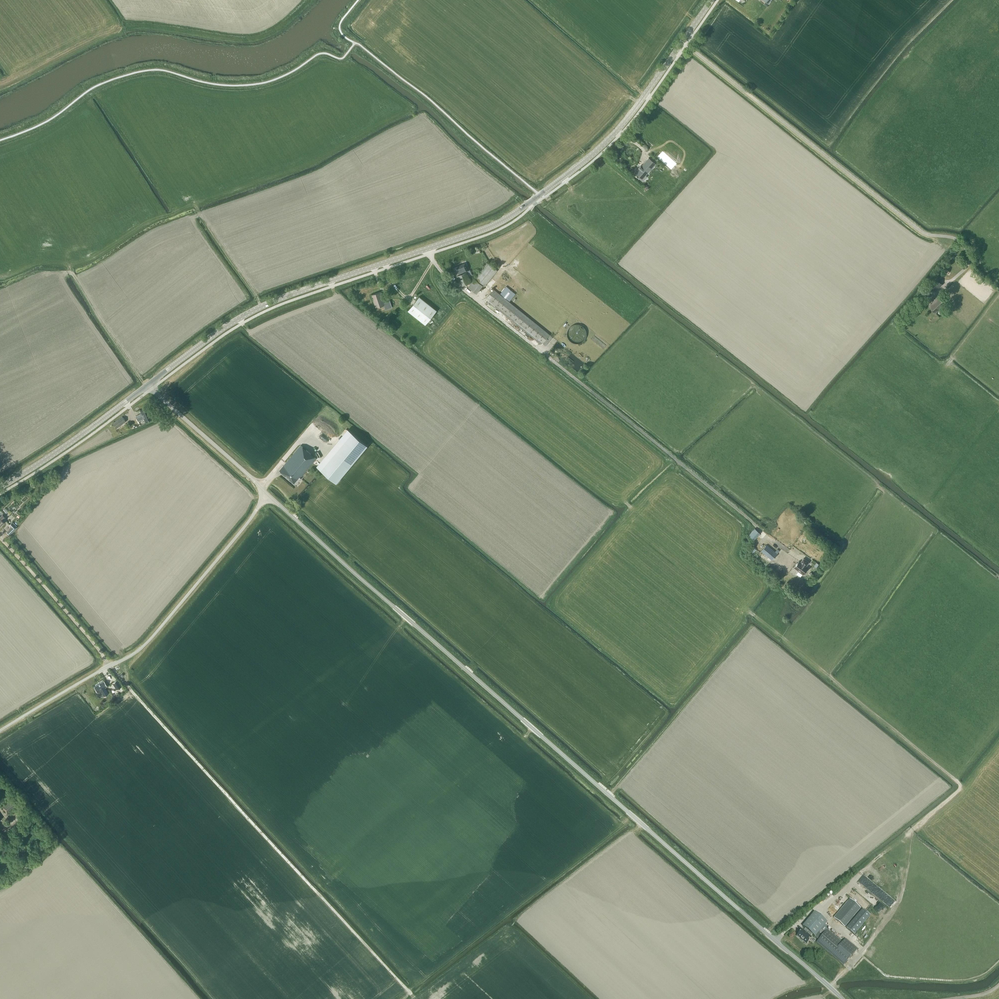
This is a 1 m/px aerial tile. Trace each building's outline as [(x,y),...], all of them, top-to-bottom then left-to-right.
[(645,175),(655,164),(649,158),(635,173),(640,177),(639,178),(643,181),(646,177),(645,175)] [(476,293),(483,285),(484,286),(497,270),(488,262),(468,287),(476,293)] [(471,281),(466,271),(468,270),(465,263),(459,266),(454,268),(462,285),(471,281)] [(936,291),(943,284),(937,278),(930,286),(936,291)] [(550,334),(509,302),(516,294),(506,286),(500,294),(493,289),(487,298),(489,299),(488,301),(542,344),(543,343),(546,345),(553,337),(550,334)] [(927,299),(932,293),(928,289),(922,295),(927,299)] [(385,309),(392,307),(390,300),(384,302),(380,292),(372,294),(376,307),(384,305),(385,309)] [(425,324),(437,310),(419,296),(408,310),(425,324)] [(929,305),(936,313),(946,303),(939,296),(929,305)] [(582,325),(581,325),(580,324),(579,324),(578,324),(577,324),(576,324),(575,324),(574,324),(573,324),(573,325),(572,325),(571,326),(570,326),(570,327),(569,327),(569,328),(568,329),(568,330),(567,331),(567,332),(567,333),(567,334),(567,335),(567,336),(568,336),(568,337),(568,338),(569,338),(569,339),(569,340),(570,340),(571,341),(572,342),(573,342),(574,343),(575,343),(576,343),(577,343),(578,343),(579,343),(580,343),(581,342),(582,342),(583,341),(584,340),(584,339),(585,339),(585,338),(586,337),(586,336),(586,335),(586,334),(586,333),(586,332),(586,331),(586,330),(585,329),(585,328),(584,327),(583,326),(582,326),(582,325)] [(558,341),(552,349),(559,355),(566,348),(558,341)] [(566,360),(579,371),(585,363),(572,352),(566,360)] [(145,421),(154,417),(149,407),(140,410),(142,413),(136,416),(138,421),(144,418),(145,421)] [(126,421),(122,416),(113,423),(116,428),(126,421)] [(351,432),(320,469),(336,482),(368,445),(351,432)] [(300,477),(317,458),(301,445),(279,471),(286,477),(288,478),(294,483),(296,484),(298,481),(299,482),(302,479),(300,477)] [(17,527),(16,527),(12,522),(9,525),(11,527),(6,532),(9,535),(17,527)] [(754,540),(760,533),(755,528),(748,535),(754,540)] [(766,545),(761,551),(772,560),(777,554),(766,545)] [(794,568),(792,571),(796,573),(801,576),(803,573),(803,574),(808,567),(806,566),(809,562),(804,558),(801,562),(799,561),(798,563),(797,563),(795,565),(796,566),(794,568)] [(121,687),(117,680),(112,683),(117,689),(121,687)] [(105,687),(107,686),(104,681),(94,687),(97,692),(96,692),(97,697),(103,696),(104,696),(108,693),(105,687)] [(16,808),(19,806),(18,804),(19,804),(13,796),(1,805),(7,813),(15,807),(16,808)] [(845,927),(858,911),(849,903),(835,919),(845,927)] [(846,928),(853,934),(854,935),(870,916),(863,909),(846,928)] [(845,939),(842,943),(827,930),(829,928),(825,925),(827,922),(815,912),(803,927),(805,929),(804,930),(802,929),(796,936),(806,945),(812,938),(811,937),(812,934),(819,940),(817,942),(832,955),(844,965),(858,949),(845,939)]
